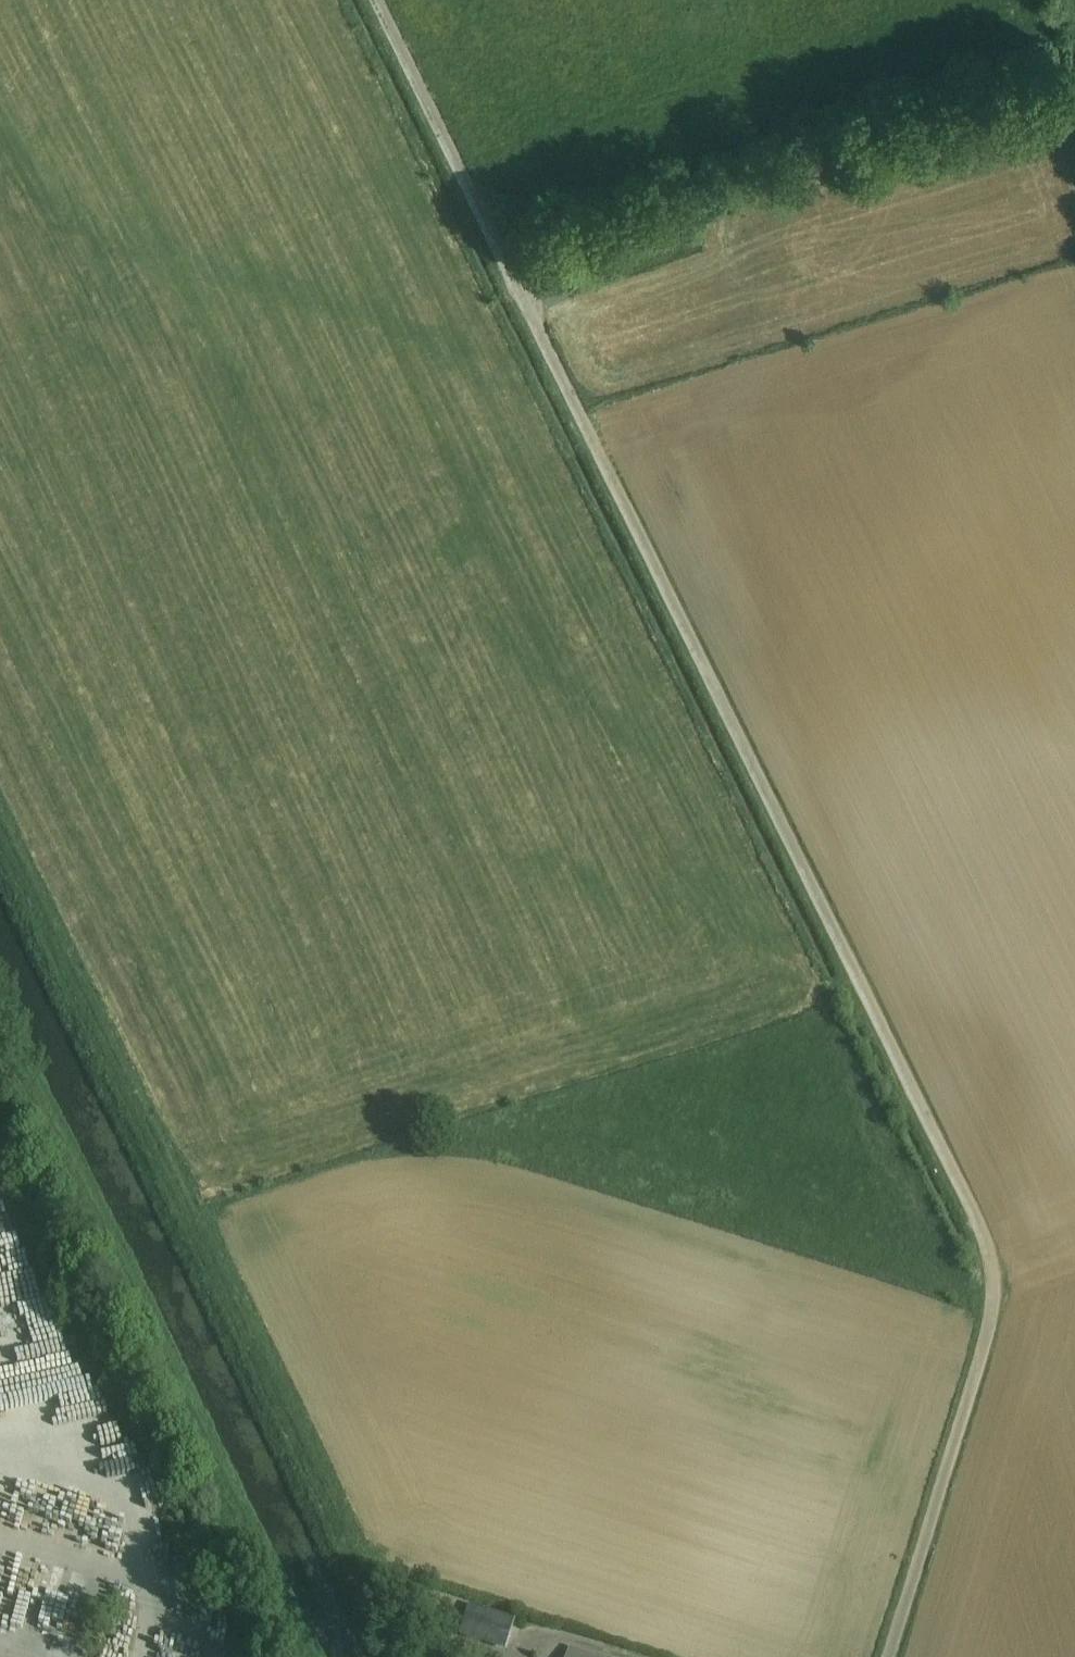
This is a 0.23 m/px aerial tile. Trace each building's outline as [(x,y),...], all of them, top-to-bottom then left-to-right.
[(512,1622),(471,1608),(459,1646),(483,1654),(487,1641),(504,1646),(512,1622)] [(570,1649),(567,1656),(593,1656),(570,1649)]
